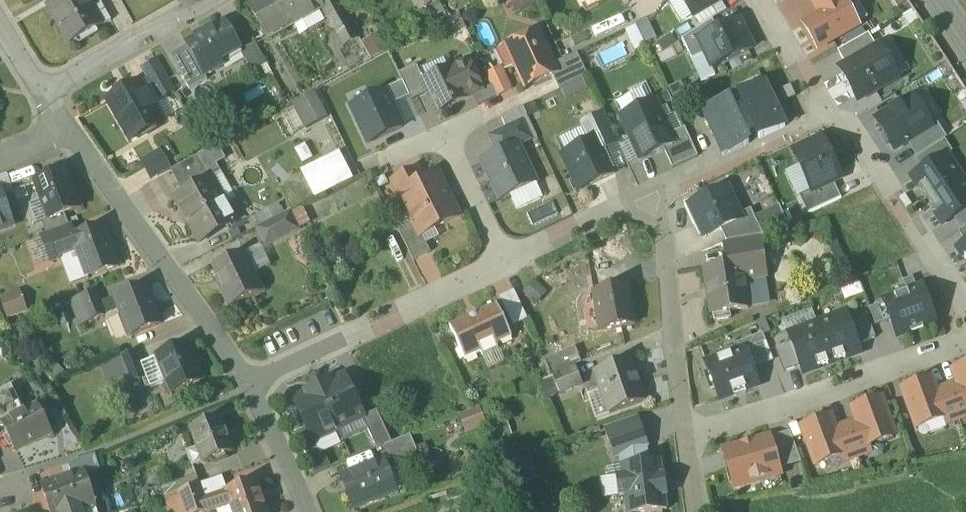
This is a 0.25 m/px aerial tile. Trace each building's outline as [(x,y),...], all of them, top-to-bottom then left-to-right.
[(49,6),(71,45),(103,27),(88,0),(59,0),(49,6)] [(250,10),(267,41),(323,10),(324,9),(319,0),(266,0),(250,10)] [(693,18),(724,0),(683,0),(693,18)] [(824,14),(844,3),(849,0),(816,0),(824,14)] [(324,9),(323,10),(331,23),(344,15),(337,1),(324,9)] [(818,51),(858,27),(844,3),(824,14),(803,26),(818,51)] [(363,47),(344,15),(331,23),(345,48),(354,43),(358,50),(363,47)] [(741,19),(717,31),(718,32),(716,33),(718,36),(700,45),(705,55),(712,70),(753,50),(746,34),(748,33),(741,19)] [(718,32),(717,31),(713,22),(683,42),(693,61),(705,55),(700,45),(718,36),(716,33),(718,32)] [(225,24),(187,45),(205,77),(223,67),(220,62),(240,51),(241,51),(237,43),(225,24)] [(538,33),(511,45),(518,62),(516,63),(515,66),(518,72),(522,74),(528,87),(556,74),(538,33)] [(846,66),(877,49),(869,35),(838,52),(846,66)] [(267,65),(250,36),(237,43),(241,51),(240,51),(253,73),(267,65)] [(880,47),(877,49),(846,66),(839,70),(845,80),(848,78),(855,91),(852,93),(858,102),(898,79),(880,47)] [(578,54),(563,61),(569,73),(557,79),(563,90),(589,78),(578,54)] [(174,92),(157,62),(144,70),(161,100),(174,92)] [(425,83),(424,84),(429,94),(434,105),(433,108),(436,114),(473,97),(482,92),(469,63),(425,83)] [(417,66),(400,75),(412,102),(429,94),(424,84),(425,83),(417,66)] [(140,84),(108,102),(130,142),(163,123),(140,84)] [(765,86),(740,99),(744,108),(739,110),(749,132),(755,130),(760,141),(786,129),(765,86)] [(482,92),(473,97),(478,107),(498,98),(493,87),(482,92)] [(291,137),(328,119),(315,94),(278,113),(291,137)] [(932,129),(929,123),(914,98),(898,107),(876,121),(895,152),(907,145),(932,129)] [(656,100),(621,116),(641,159),(676,143),(656,100)] [(734,113),(729,104),(704,116),(724,158),(749,146),(744,135),(749,132),(739,110),(734,113)] [(524,108),(502,119),(506,130),(523,122),(528,120),(524,108)] [(606,115),(590,122),(598,141),(599,140),(605,151),(619,144),(606,115)] [(917,159),(932,150),(946,141),(947,140),(935,120),(929,123),(932,129),(907,145),(917,159)] [(506,130),(490,137),(498,155),(519,145),(519,147),(532,141),(523,122),(506,130)] [(598,141),(563,157),(580,192),(616,175),(605,151),(599,140),(598,141)] [(812,193),(834,183),(840,180),(833,165),(835,164),(828,149),(827,150),(822,140),(793,153),(812,193)] [(953,153),(946,141),(932,150),(939,162),(947,157),(953,153)] [(498,155),(482,162),(501,201),(537,185),(519,147),(519,145),(498,155)] [(199,157),(171,172),(184,195),(212,180),(199,157)] [(912,179),(927,203),(962,180),(947,157),(939,162),(912,179)] [(421,184),(416,172),(394,183),(414,222),(419,232),(420,231),(422,236),(459,218),(438,176),(421,184)] [(65,173),(35,184),(49,221),(81,209),(76,195),(74,195),(65,173)] [(184,195),(175,200),(200,244),(202,243),(200,239),(235,220),(212,180),(184,195)] [(927,203),(941,226),(965,210),(965,185),(962,180),(927,203)] [(841,200),(834,183),(812,193),(801,198),(809,215),(841,200)] [(709,191),(682,203),(693,226),(699,224),(705,238),(720,231),(726,242),(766,236),(752,209),(741,213),(728,187),(709,194),(709,191)] [(0,190),(0,231),(13,226),(0,190)] [(290,215),(259,231),(266,247),(298,231),(290,215)] [(414,222),(398,230),(414,262),(431,254),(422,236),(420,231),(419,232),(414,222)] [(70,227),(42,237),(52,263),(78,254),(73,240),(74,239),(70,227)] [(74,239),(73,240),(78,254),(88,280),(119,268),(105,228),(74,239)] [(965,260),(965,229),(959,234),(965,242),(957,247),(965,260)] [(760,238),(731,242),(734,260),(727,261),(728,267),(705,271),(713,316),(714,316),(715,323),(731,321),(730,314),(749,310),(748,306),(744,282),(762,279),(767,278),(760,238)] [(244,254),(214,268),(220,280),(218,281),(231,309),(263,293),(244,254)] [(905,294),(868,307),(875,328),(891,322),(897,338),(936,324),(922,287),(917,289),(912,277),(901,282),(905,294)] [(762,279),(744,282),(748,306),(766,303),(762,279)] [(147,287),(115,300),(131,338),(162,325),(147,287)] [(628,287),(594,294),(602,333),(635,326),(628,287)] [(95,293),(81,298),(90,322),(105,316),(95,293)] [(0,298),(0,305),(2,317),(17,315),(13,296),(0,298)] [(497,306),(450,328),(466,361),(481,354),(483,357),(498,349),(497,346),(513,339),(497,306)] [(521,311),(511,316),(515,325),(525,320),(521,311)] [(820,324),(832,362),(860,353),(859,347),(876,342),(867,314),(848,320),(847,315),(820,324)] [(802,372),(832,362),(820,324),(787,335),(790,344),(773,349),(782,375),(801,369),(802,372)] [(189,345),(156,357),(171,395),(204,383),(189,345)] [(576,349),(557,357),(563,372),(582,364),(576,349)] [(745,351),(707,366),(720,402),(759,387),(745,351)] [(137,352),(120,359),(131,387),(148,380),(137,352)] [(557,357),(546,362),(552,377),(563,372),(557,357)] [(629,362),(595,374),(610,415),(646,403),(640,385),(637,386),(629,362)] [(947,386),(959,422),(965,419),(965,364),(950,370),(955,383),(947,386)] [(576,369),(554,378),(561,395),(583,385),(576,369)] [(345,377),(326,386),(325,385),(319,388),(339,430),(364,418),(345,377)] [(933,379),(902,390),(916,430),(944,420),(946,426),(959,422),(947,386),(937,390),(933,379)] [(24,414),(12,388),(0,394),(0,429),(3,428),(16,453),(36,443),(37,444),(50,437),(53,435),(39,407),(24,414)] [(319,388),(312,391),(313,392),(294,401),(308,431),(313,442),(314,441),(339,430),(319,388)] [(869,448),(896,439),(883,398),(852,409),(856,422),(846,425),(857,459),(871,454),(869,448)] [(378,416),(365,423),(378,450),(385,447),(392,444),(377,412),(376,412),(378,416)] [(843,463),(857,459),(846,425),(835,429),(830,416),(800,426),(814,467),(841,457),(843,463)] [(220,418),(192,430),(205,464),(234,453),(220,418)] [(639,420),(605,432),(615,461),(620,459),(647,450),(649,449),(639,420)] [(313,442),(308,431),(297,436),(310,463),(322,458),(314,441),(313,442)] [(392,444),(385,447),(391,461),(403,456),(408,467),(421,461),(411,436),(392,444)] [(771,436),(721,451),(733,492),(783,477),(771,436)] [(620,459),(623,478),(617,479),(620,499),(626,498),(628,511),(667,511),(668,511),(666,499),(668,498),(665,477),(663,477),(661,463),(649,464),(647,450),(620,459)] [(518,483),(536,478),(530,457),(512,463),(518,483)] [(385,463),(342,479),(354,510),(391,495),(385,479),(390,477),(385,463)] [(42,488),(50,511),(83,511),(97,507),(86,473),(42,488)] [(225,492),(232,511),(267,511),(257,482),(225,492)] [(179,493),(186,511),(208,511),(209,511),(200,486),(179,493)]
